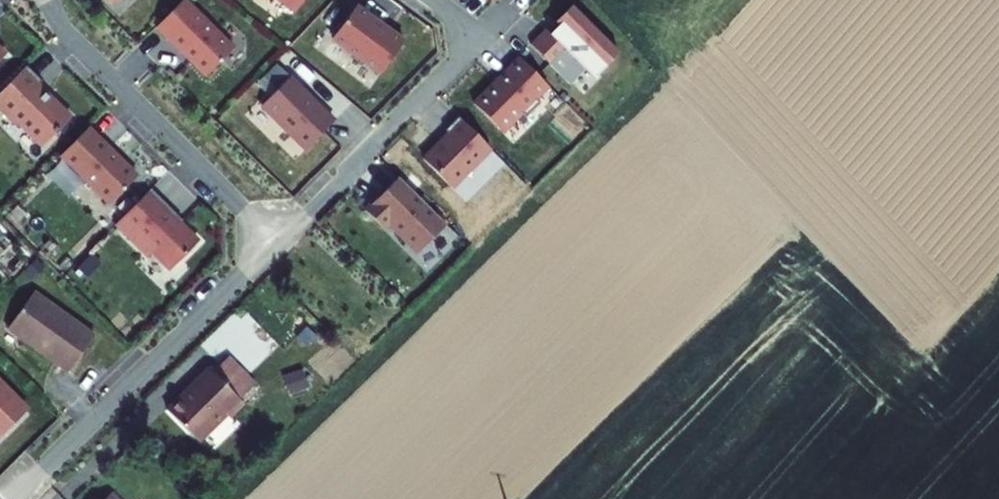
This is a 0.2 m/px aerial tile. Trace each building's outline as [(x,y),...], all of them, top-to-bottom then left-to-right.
[(284,12),(293,0),(268,0),(284,12)] [(539,31),(534,26),(519,42),(531,54),(559,81),(573,66),(578,61),(587,70),(607,49),(584,27),(586,25),(561,1),(544,19),(547,22),(539,31)] [(180,15),(168,4),(146,27),(196,76),(224,47),(185,10),(180,15)] [(394,41),(345,6),(322,38),(370,73),(394,41)] [(537,83),(507,54),(494,67),(495,69),(463,101),(492,129),(511,110),(515,115),(530,100),(525,96),(537,83)] [(17,66),(0,83),(0,119),(8,127),(10,124),(34,147),(62,118),(29,86),(33,81),(17,66)] [(279,77),(251,105),(296,149),(324,121),(279,77)] [(480,146),(448,114),(434,128),(438,132),(413,157),(442,185),(480,146)] [(126,173),(79,127),(51,156),(101,204),(126,178),(126,173)] [(436,222),(388,175),(355,209),(373,226),(378,221),(408,251),(436,222)] [(154,201),(141,188),(107,224),(139,256),(143,251),(161,269),(189,240),(152,203),(154,201)] [(91,341),(32,294),(5,329),(31,350),(64,376),(91,341)] [(231,403),(196,369),(177,388),(179,391),(172,398),(168,398),(155,412),(182,438),(190,438),(211,417),(217,418),(231,403)] [(19,414),(3,396),(5,394),(0,389),(0,432),(19,414)]
